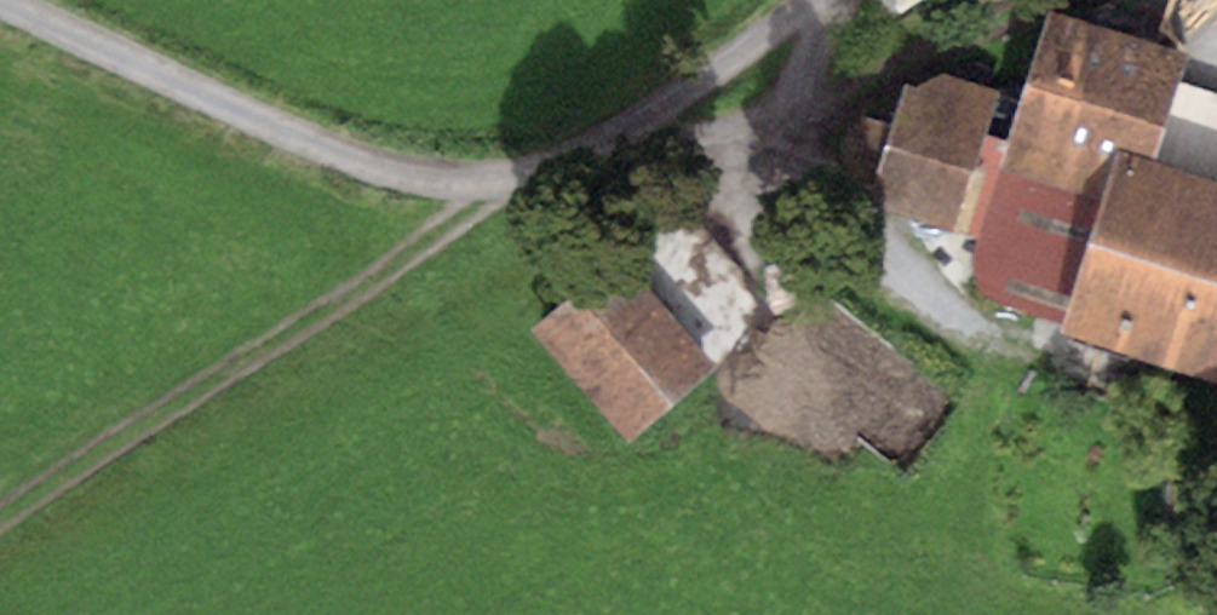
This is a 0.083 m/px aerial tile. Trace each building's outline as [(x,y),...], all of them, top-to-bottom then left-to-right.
[(904,14),(928,0),(895,0),(904,14)] [(1169,175),(1204,67),(1070,25),(1020,179),(1123,212),(1138,165),(1169,175)] [(993,98),(919,75),(878,204),(981,236),(1006,156),(977,147),(993,98)] [(1079,349),(1216,393),(1216,190),(1169,175),(1138,165),(1123,212),(1079,349)] [(632,272),(548,349),(645,453),(729,376),(632,272)]
